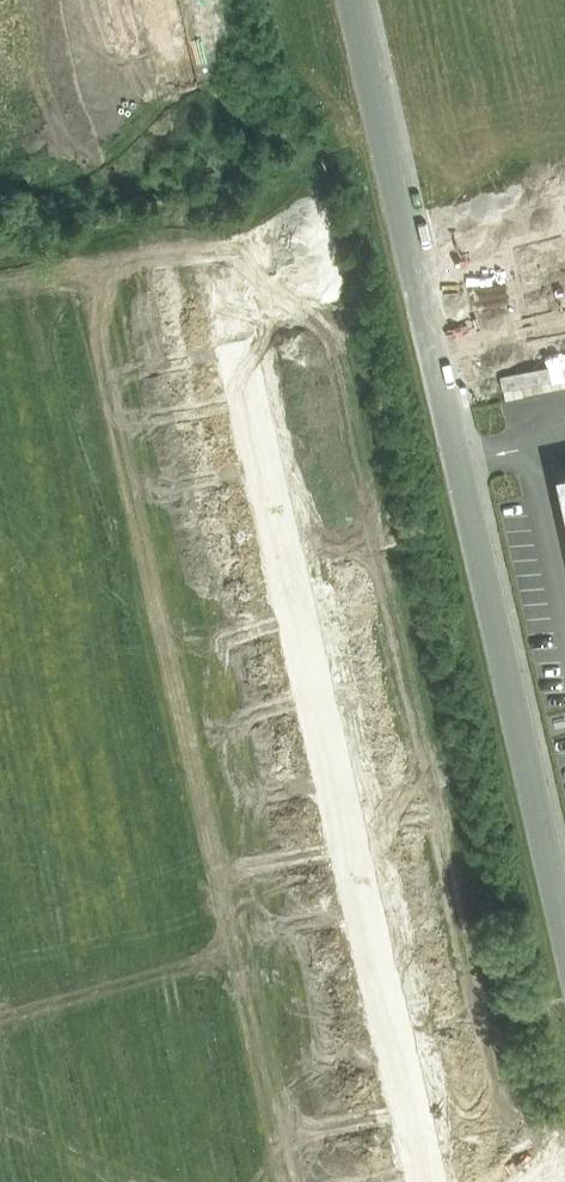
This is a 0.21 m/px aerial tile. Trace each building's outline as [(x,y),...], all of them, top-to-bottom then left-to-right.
[(506,241),(528,336),(564,328),(564,198),(557,200),(564,228),(506,241)] [(556,470),(564,512),(564,468),(556,470)]
